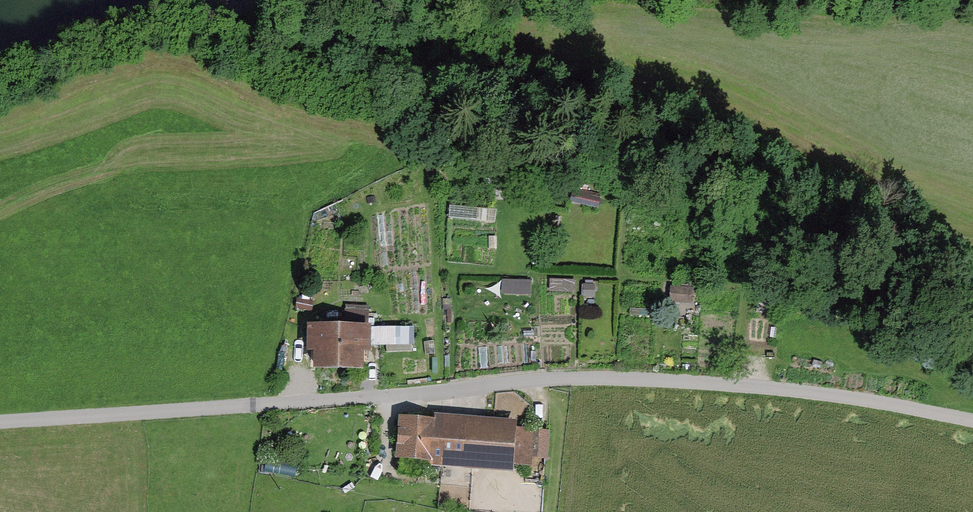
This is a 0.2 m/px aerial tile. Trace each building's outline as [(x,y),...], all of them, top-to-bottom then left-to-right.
[(451,207),(450,219),(495,224),(496,212),(451,207)] [(532,282),(504,280),(503,295),(531,296),(532,282)] [(595,285),(584,286),(584,297),(595,297),(595,285)] [(692,288),(675,287),(674,303),(691,304),(692,288)] [(415,328),(370,329),(370,346),(415,346),(415,328)] [(370,329),(308,329),(308,353),(315,353),(315,371),(362,371),(362,354),(370,354),(370,346),(370,329)] [(518,423),(438,417),(438,421),(435,465),(435,468),(514,473),(514,465),(517,429),(518,423)] [(435,465),(438,421),(400,418),(397,462),(435,465)] [(551,432),(517,429),(514,465),(532,467),(533,459),(549,461),(551,432)]
